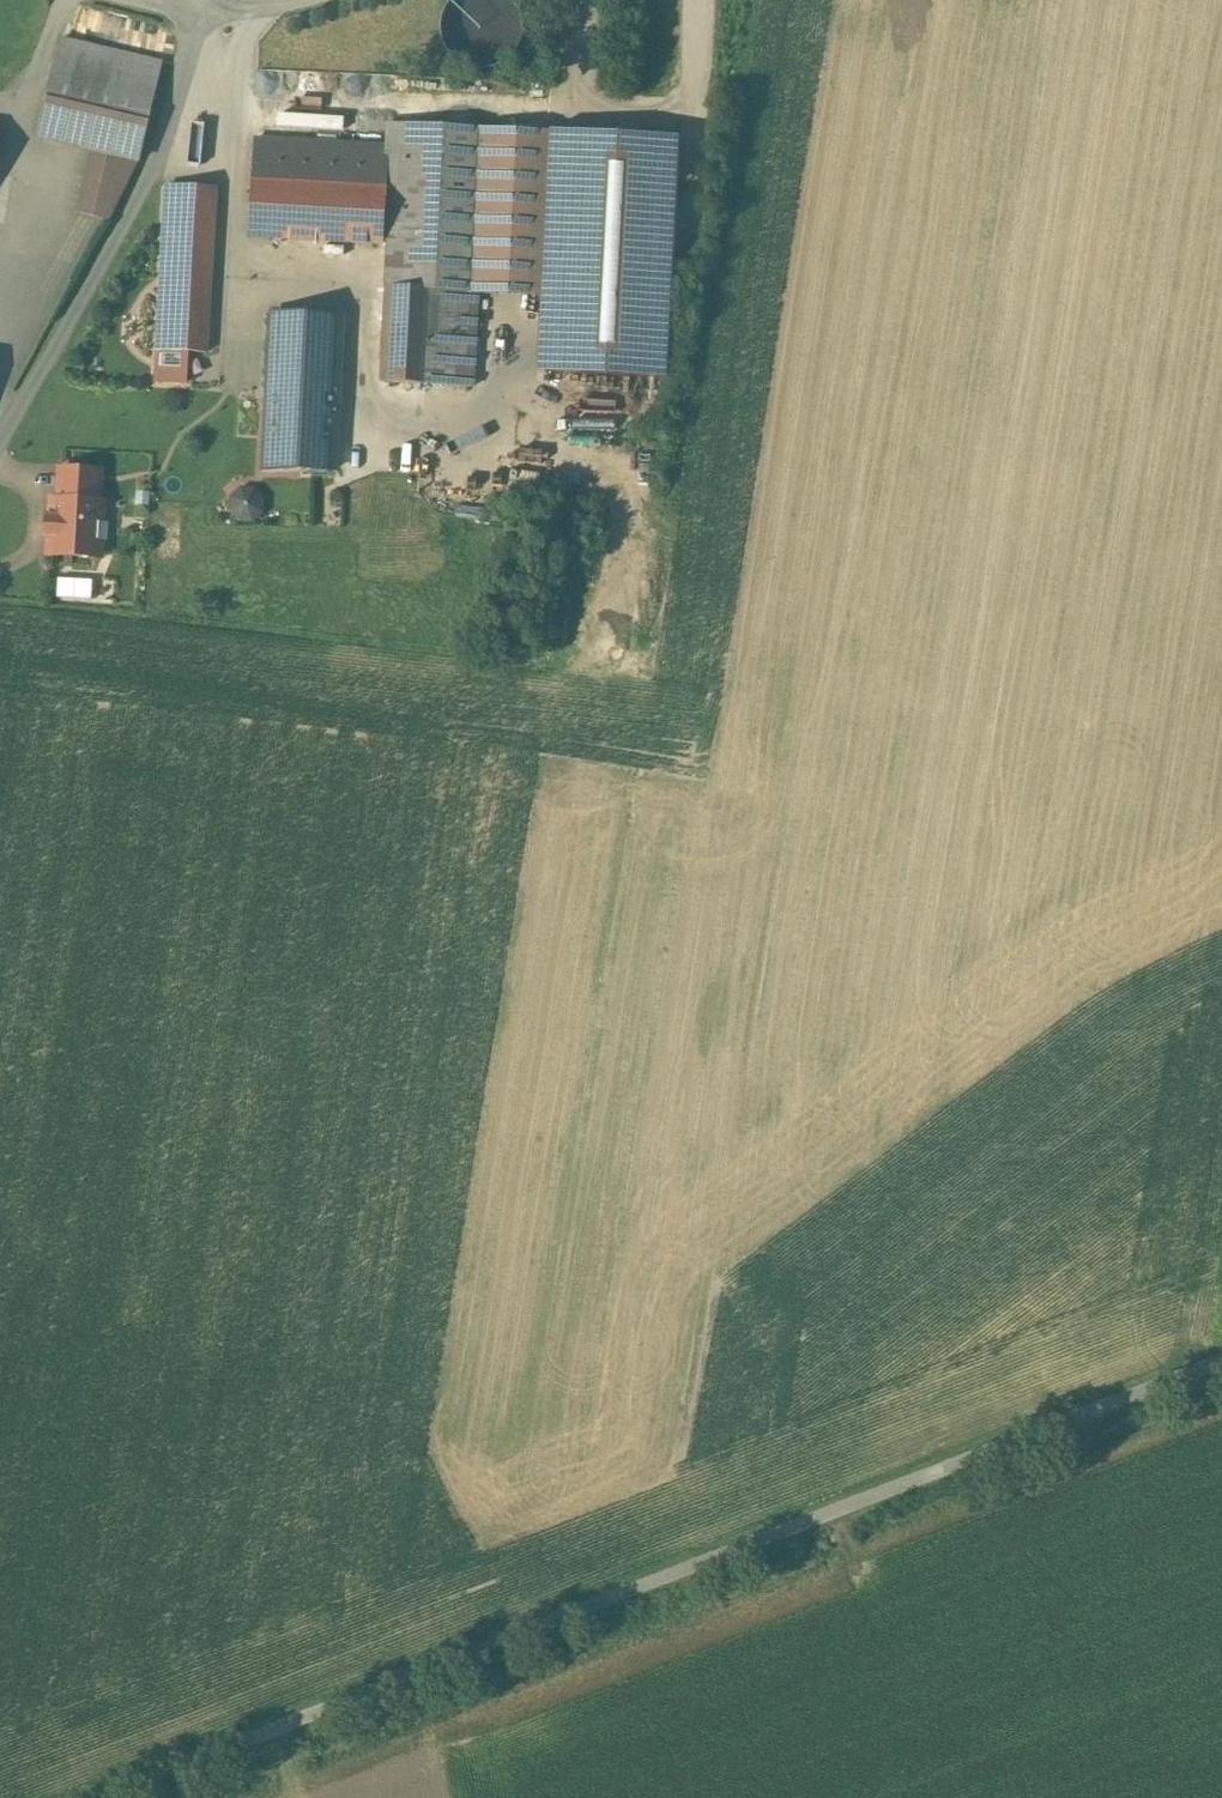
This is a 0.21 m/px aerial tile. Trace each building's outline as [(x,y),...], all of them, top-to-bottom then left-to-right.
[(36,138),(94,153),(137,163),(160,65),(62,40),(36,138)] [(248,237),(388,244),(411,244),(417,125),(389,124),(386,147),(254,140),(248,237)] [(554,131),(417,125),(411,244),(388,244),(382,382),(473,387),(477,293),(544,297),(546,297),(554,131)] [(679,138),(554,131),(546,297),(544,297),(544,299),(548,299),(544,373),(666,380),(679,138)] [(110,216),(137,163),(94,153),(80,210),(110,216)] [(214,187),(167,185),(156,383),(185,384),(187,350),(205,351),(214,187)] [(341,317),(273,316),(271,469),(338,470),(341,317)] [(98,473),(61,470),(59,501),(96,504),(98,473)] [(271,488),(238,487),(237,518),(271,519),(271,488)] [(59,501),(55,501),(54,518),(47,518),(46,536),(53,537),(52,554),(98,557),(99,541),(106,541),(107,523),(100,523),(101,504),(96,504),(59,501)]
